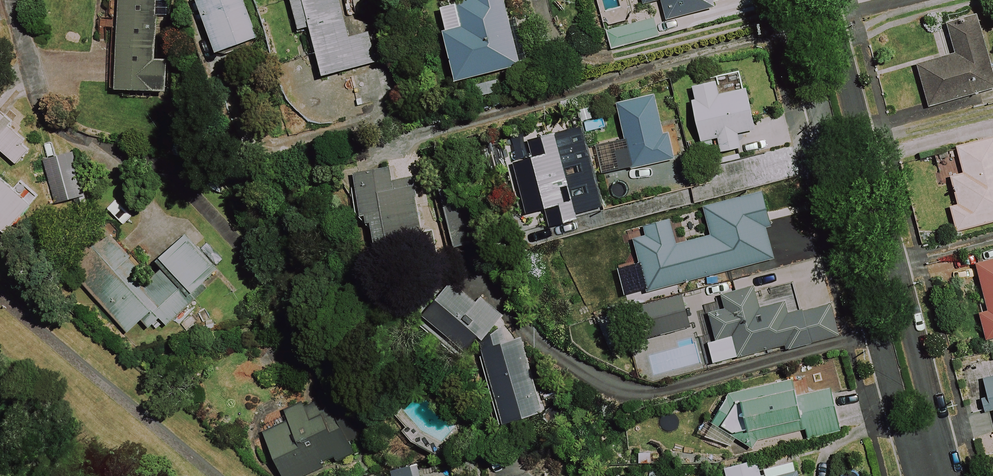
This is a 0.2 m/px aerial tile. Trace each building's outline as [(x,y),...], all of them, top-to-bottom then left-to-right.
[(161,0),(112,0),(106,89),(166,92),(168,61),(157,60),(161,0)] [(242,0),(197,0),(215,54),(256,39),(242,0)] [(338,0),(290,0),(297,31),(310,28),(322,77),(376,64),(368,33),(348,38),(338,0)] [(527,65),(516,20),(507,22),(501,0),(464,0),(451,3),(457,28),(443,31),(455,82),(527,65)] [(643,6),(659,1),(666,22),(712,8),(710,0),(641,0),(643,6)] [(661,37),(656,19),(605,33),(610,51),(661,37)] [(947,29),(953,54),(916,62),(927,108),(992,92),(992,79),(979,22),(947,29)] [(717,97),(714,83),(688,89),(700,144),(716,140),(719,153),(740,148),(736,134),(754,130),(745,90),(717,97)] [(663,139),(654,96),(616,104),(624,142),(597,147),(603,175),(672,161),(667,138),(663,139)] [(0,113),(0,152),(16,165),(30,149),(4,126),(9,121),(0,113)] [(601,206),(582,129),(528,143),(531,157),(514,162),(526,212),(544,208),(549,226),(575,220),(573,213),(601,206)] [(955,148),(962,175),(949,178),(957,206),(949,208),(955,232),(992,222),(992,138),(955,148)] [(375,249),(424,240),(413,186),(397,189),(392,167),(348,176),(355,214),(367,212),(375,249)] [(0,179),(0,230),(4,234),(36,198),(17,182),(11,189),(0,179)] [(668,218),(642,225),(645,238),(632,241),(646,293),(773,260),(765,228),(769,226),(761,194),(703,209),(710,237),(675,246),(668,218)] [(219,270),(193,241),(149,278),(111,234),(72,268),(134,341),(160,319),(166,327),(197,300),(192,294),(219,270)] [(976,265),(987,311),(978,313),(984,339),(992,337),(992,260),(976,265)] [(476,349),(498,431),(542,419),(520,337),(516,339),(498,322),(445,278),(419,309),(468,349),(471,345),(476,349)] [(754,285),(721,293),(725,310),(711,313),(717,340),(706,343),(711,365),(783,347),(784,353),(840,339),(831,304),(785,316),(781,298),(758,303),(754,285)] [(689,328),(680,296),(627,311),(636,343),(689,328)] [(983,378),(991,415),(992,414),(992,376),(983,378)] [(695,433),(726,450),(734,433),(735,434),(800,419),(805,440),(840,432),(831,389),(795,397),(792,380),(729,394),(708,417),(705,415),(695,433)] [(314,398),(259,423),(283,475),(305,475),(342,460),(314,398)] [(756,460),(723,469),(725,475),(800,475),(796,461),(759,471),(756,460)] [(416,463),(389,471),(391,475),(420,475),(416,463)]
